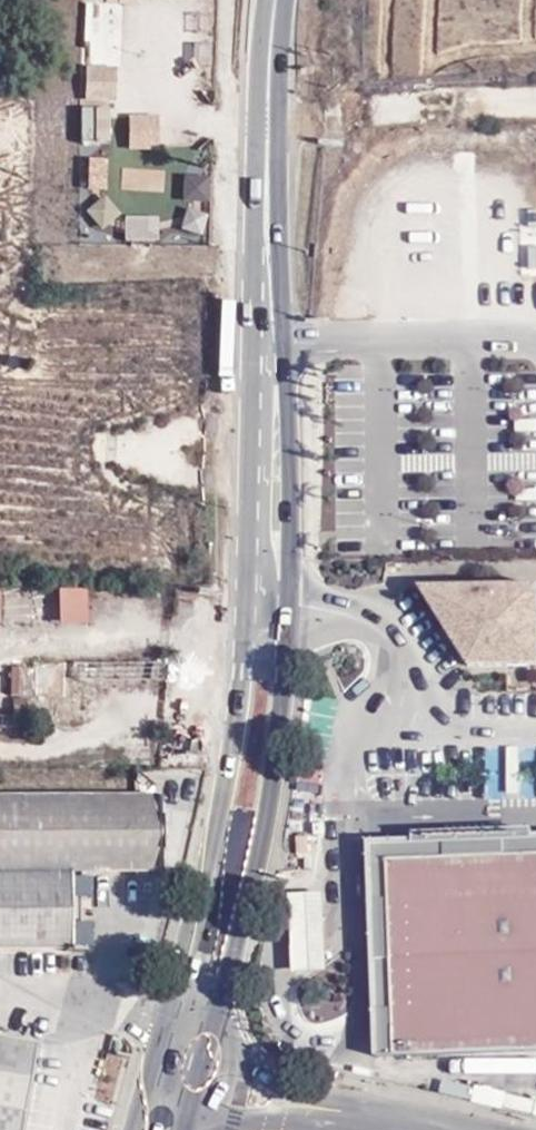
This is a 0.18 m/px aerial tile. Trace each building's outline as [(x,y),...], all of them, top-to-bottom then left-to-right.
[(117,99),(117,63),(83,63),(83,99),(117,99)] [(109,141),(109,105),(80,104),(79,141),(109,141)] [(18,111),(0,111),(0,145),(19,145),(18,111)] [(127,113),(128,148),(160,147),(158,112),(127,113)] [(106,189),(107,155),(85,154),(84,188),(106,189)] [(181,176),(184,200),(209,197),(206,173),(181,176)] [(83,212),(98,230),(119,212),(104,194),(83,212)] [(182,230),(202,232),(204,210),(184,208),(182,230)] [(123,213),(124,240),(159,239),(159,213),(123,213)] [(184,337),(183,301),(30,304),(31,340),(184,337)] [(422,589),(471,667),(535,665),(535,587),(422,589)] [(86,598),(0,598),(0,631),(86,631),(86,598)] [(12,693),(25,692),(23,665),(10,665),(12,693)] [(66,667),(35,667),(35,699),(67,699),(66,667)] [(161,668),(79,667),(80,685),(160,686),(161,668)] [(78,703),(57,702),(56,726),(77,727),(78,703)] [(72,955),(72,882),(158,878),(159,803),(117,803),(0,806),(0,956),(72,955)] [(535,1050),(535,838),(370,845),(378,1057),(535,1050)] [(323,889),(289,891),(292,945),(294,970),(328,968),(325,920),(323,889)] [(47,1053),(0,1045),(0,1129),(32,1129),(47,1053)]
